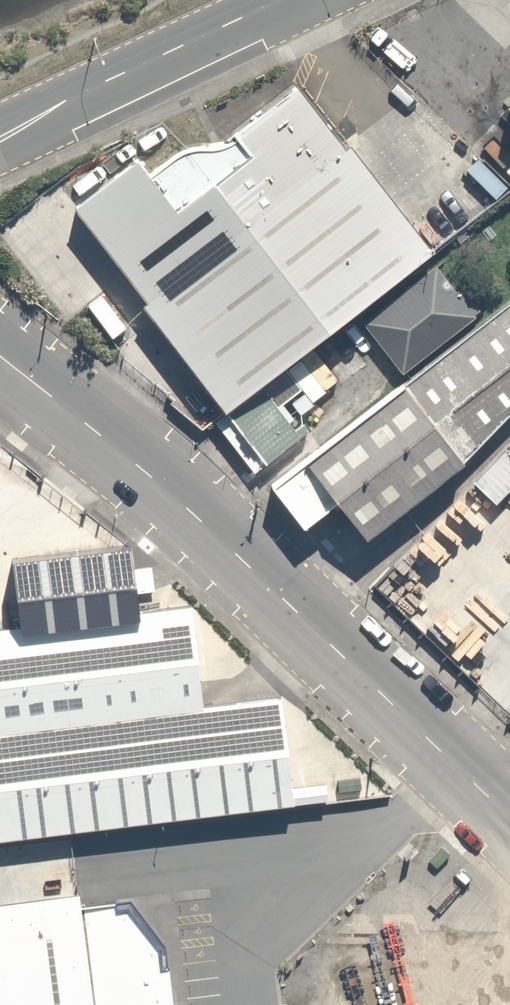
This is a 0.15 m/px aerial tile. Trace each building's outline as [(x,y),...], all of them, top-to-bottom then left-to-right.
[(481,108),(509,136),(509,78),(481,108)] [(399,247),(269,79),(202,130),(217,150),(147,203),(108,152),(43,202),(119,299),(113,303),(192,405),(399,247)] [(444,313),(410,269),(329,331),(363,375),(444,313)] [(279,452),(342,531),(509,379),(509,270),(279,452)] [(272,435),(234,385),(198,412),(236,462),(272,435)] [(16,559),(24,626),(24,632),(143,618),(142,611),(134,545),(16,559)] [(206,706),(194,604),(142,611),(143,618),(24,632),(24,626),(0,628),(0,732),(206,706)] [(71,832),(296,804),(329,800),(327,783),(295,787),(284,695),(206,706),(0,732),(0,840),(71,832)] [(167,945),(133,899),(84,905),(83,888),(78,888),(0,898),(0,1004),(175,1004),(167,945)]
